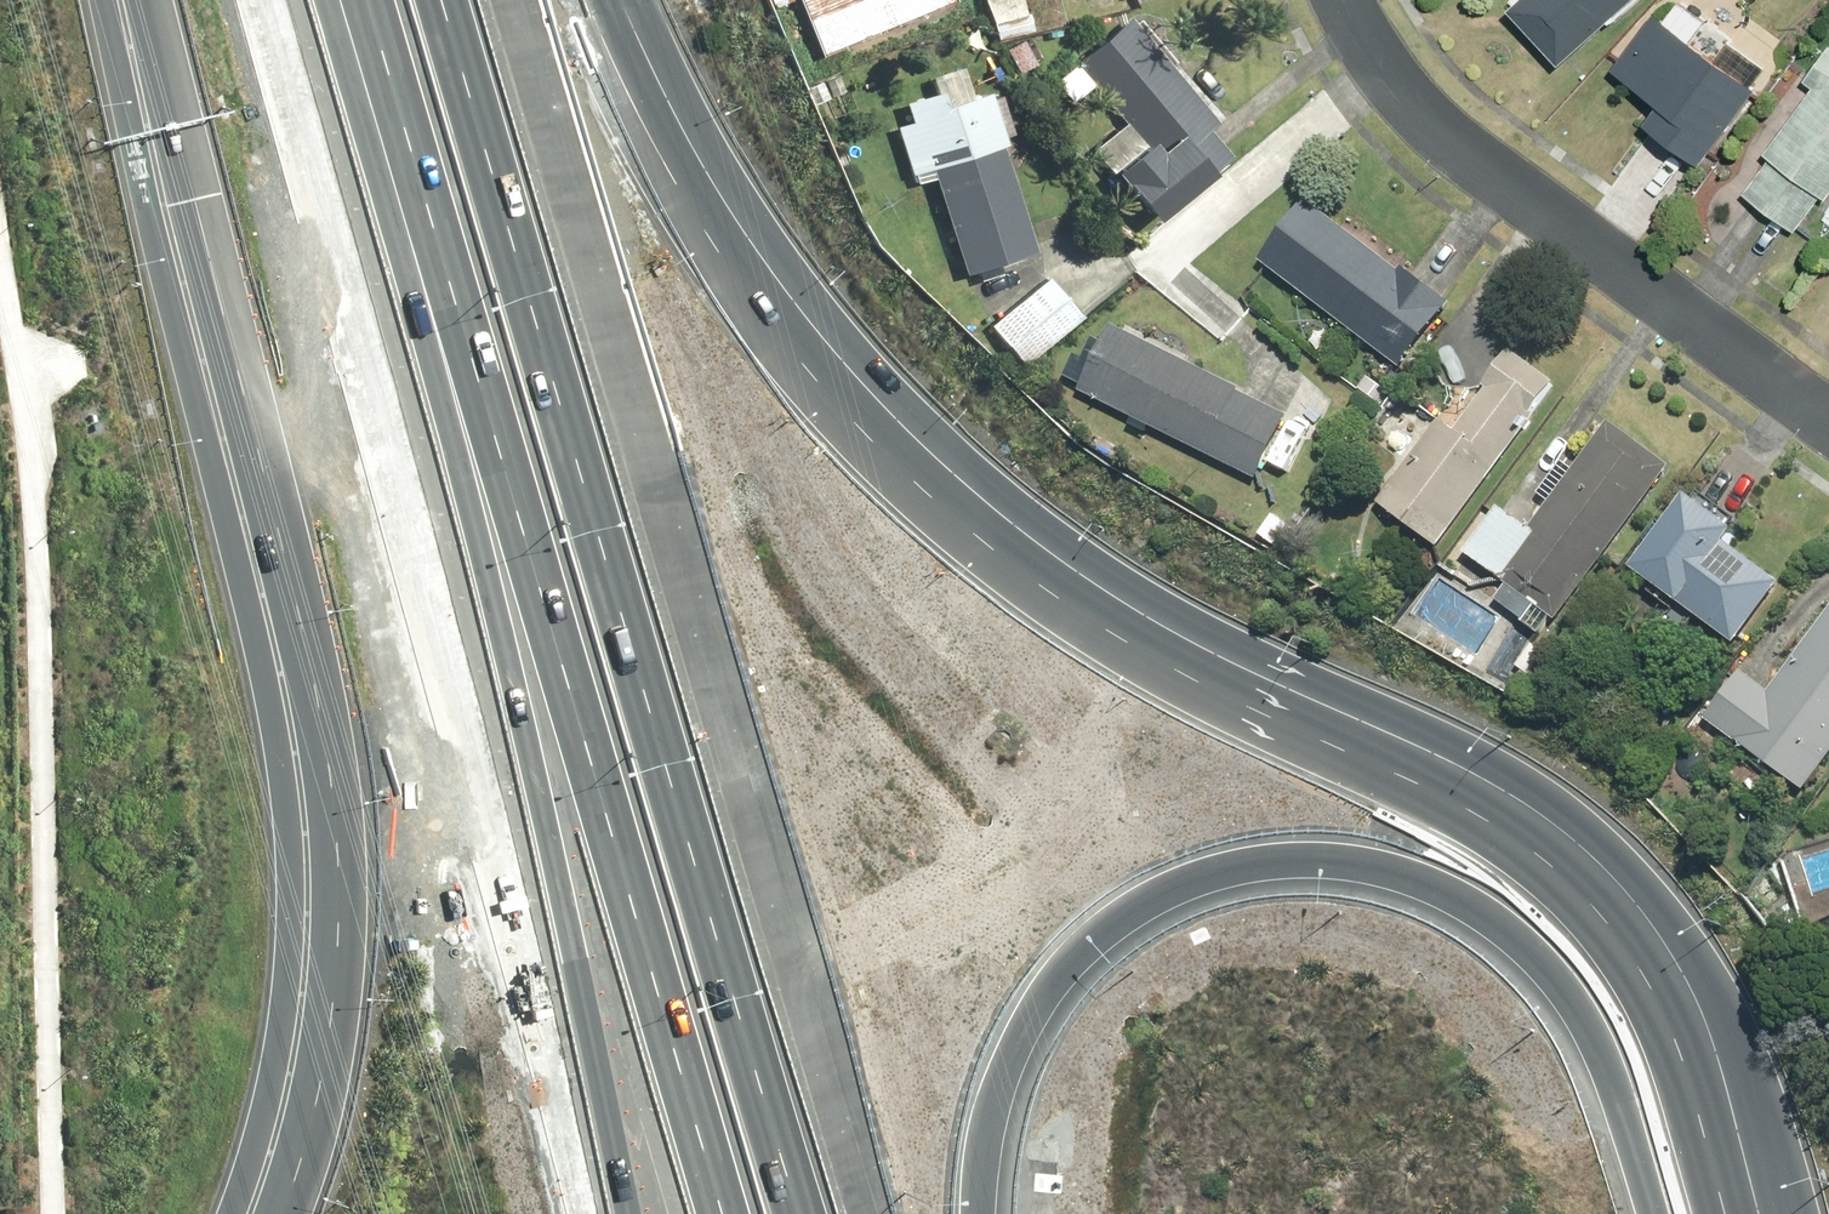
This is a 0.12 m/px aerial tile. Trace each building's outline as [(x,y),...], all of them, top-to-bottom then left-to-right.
[(821,59),(952,3),(951,0),(796,0),(821,59)] [(1517,14),(1568,68),(1642,0),(1517,0),(1513,3),(1520,11),(1517,14)] [(1668,23),(1658,16),(1617,72),(1661,103),(1646,123),(1709,168),(1763,92),(1757,88),(1769,71),(1730,43),(1720,58),(1697,41),(1709,24),(1681,5),(1668,23)] [(1222,117),(1137,14),(1053,84),(1068,102),(1090,84),(1123,125),(1090,152),(1150,225),(1229,161),(1205,131),(1222,117)] [(1806,82),(1815,88),(1769,157),(1773,160),(1749,197),(1804,234),(1826,200),(1828,202),(1828,49),(1806,82)] [(962,105),(956,83),(931,90),(933,95),(906,104),(904,98),(888,103),(892,118),(904,115),(906,121),(895,125),(913,188),(934,181),(947,225),(913,235),(926,278),(958,268),(962,280),(1037,258),(989,97),(962,105)] [(1402,277),(1310,209),(1267,267),(1405,368),(1452,304),(1407,271),(1402,277)] [(1082,318),(1044,277),(988,330),(1025,370),(1082,318)] [(1292,417),(1115,324),(1081,388),(1257,481),(1292,417)] [(1451,425),(1443,419),(1379,502),(1441,549),(1564,386),(1511,346),(1451,425)] [(1616,547),(1675,467),(1612,421),(1533,529),(1501,506),(1465,555),(1505,584),(1494,598),(1544,634),(1552,622),(1558,626),(1616,547)] [(1731,543),(1739,531),(1687,495),(1636,569),(1742,643),(1785,581),(1731,543)] [(1690,728),(1707,740),(1717,725),(1812,791),(1828,766),(1828,615),(1774,695),(1743,674),(1712,719),(1702,711),(1690,728)]
